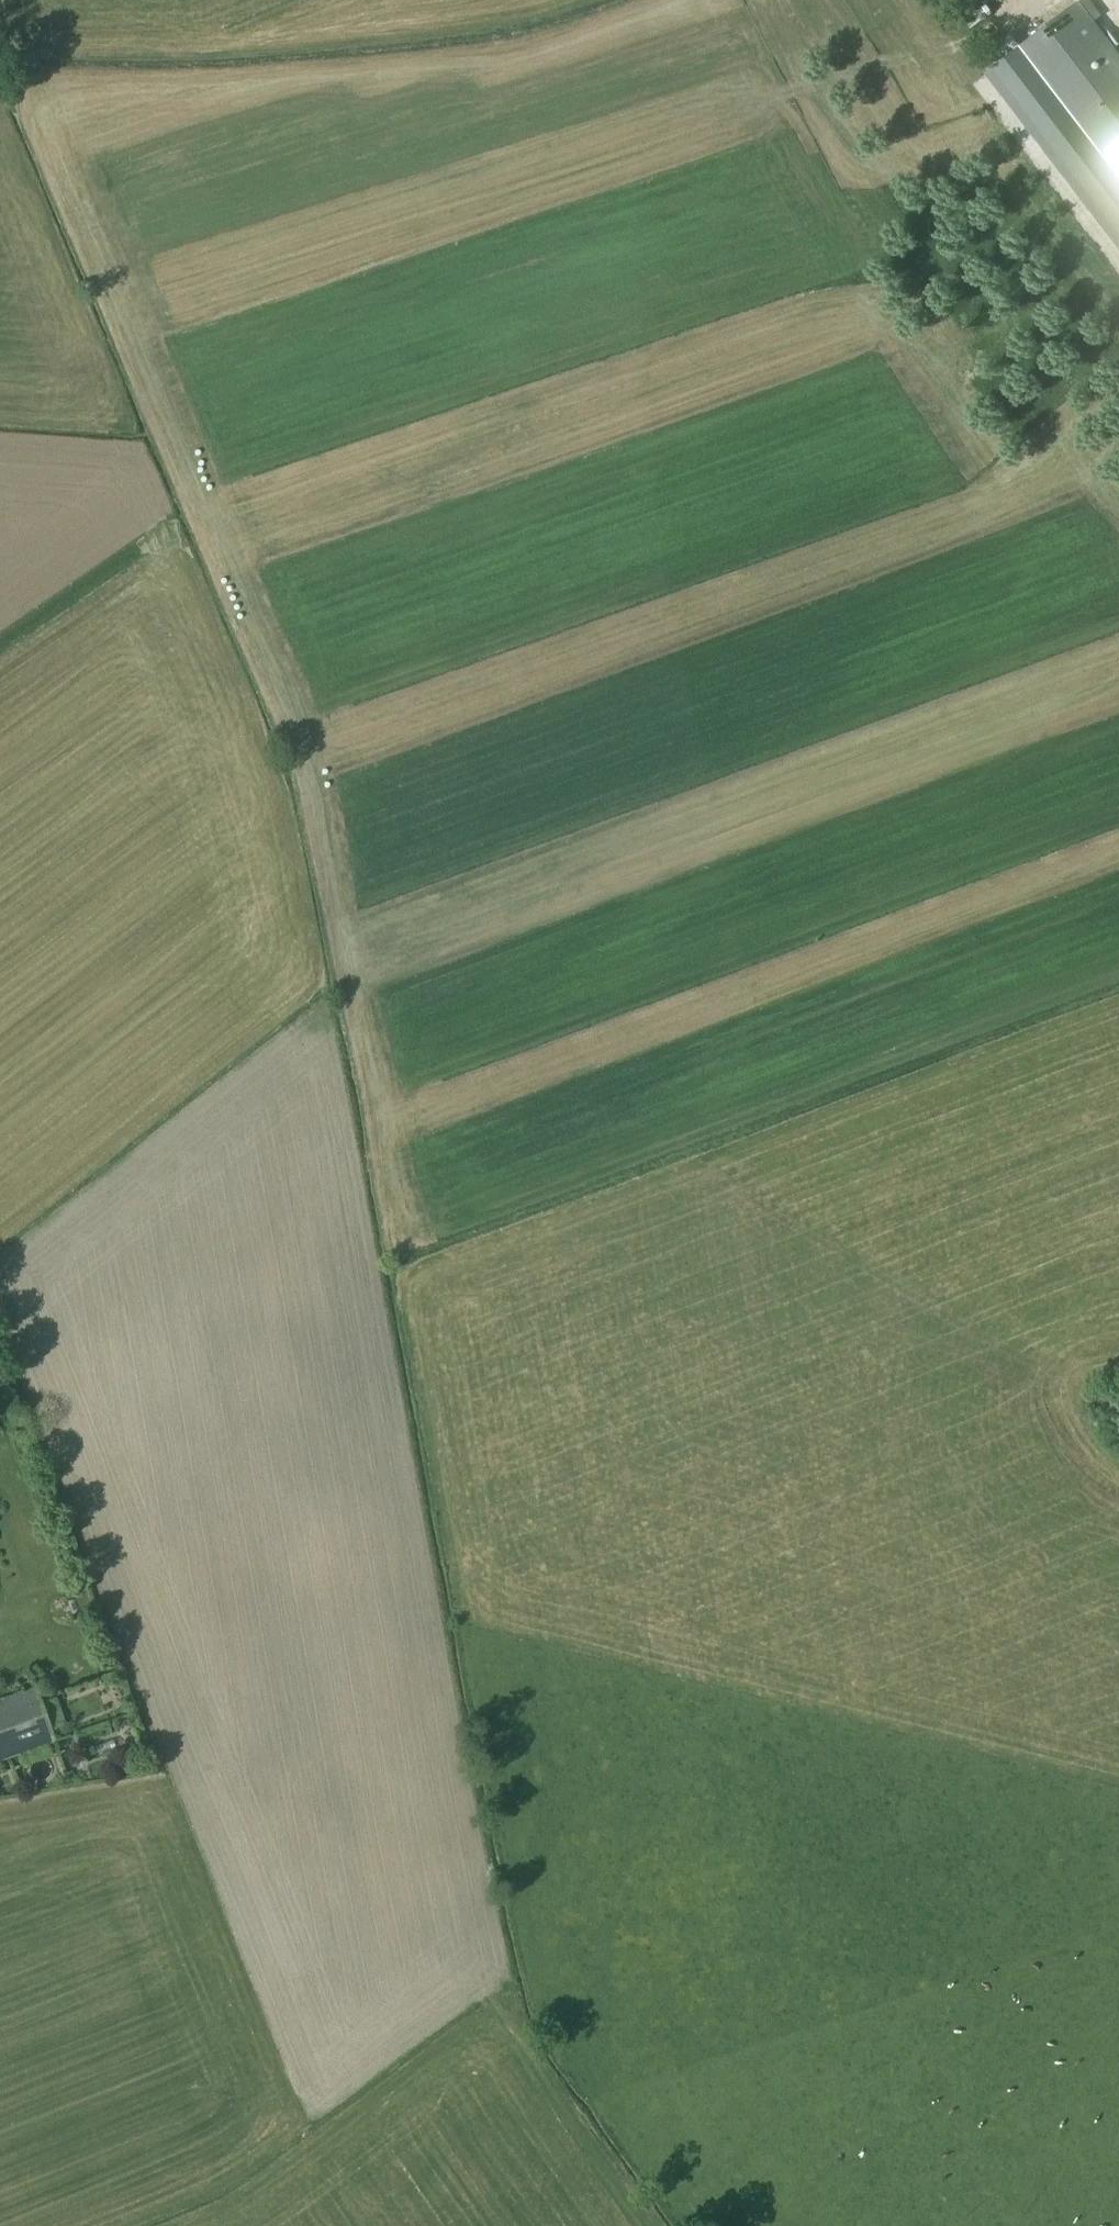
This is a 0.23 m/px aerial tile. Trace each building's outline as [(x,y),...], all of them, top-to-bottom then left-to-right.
[(1075,6),(1039,33),(1118,138),(1118,64),(1075,6)] [(0,1701),(0,1761),(55,1742),(36,1688),(0,1701)]
